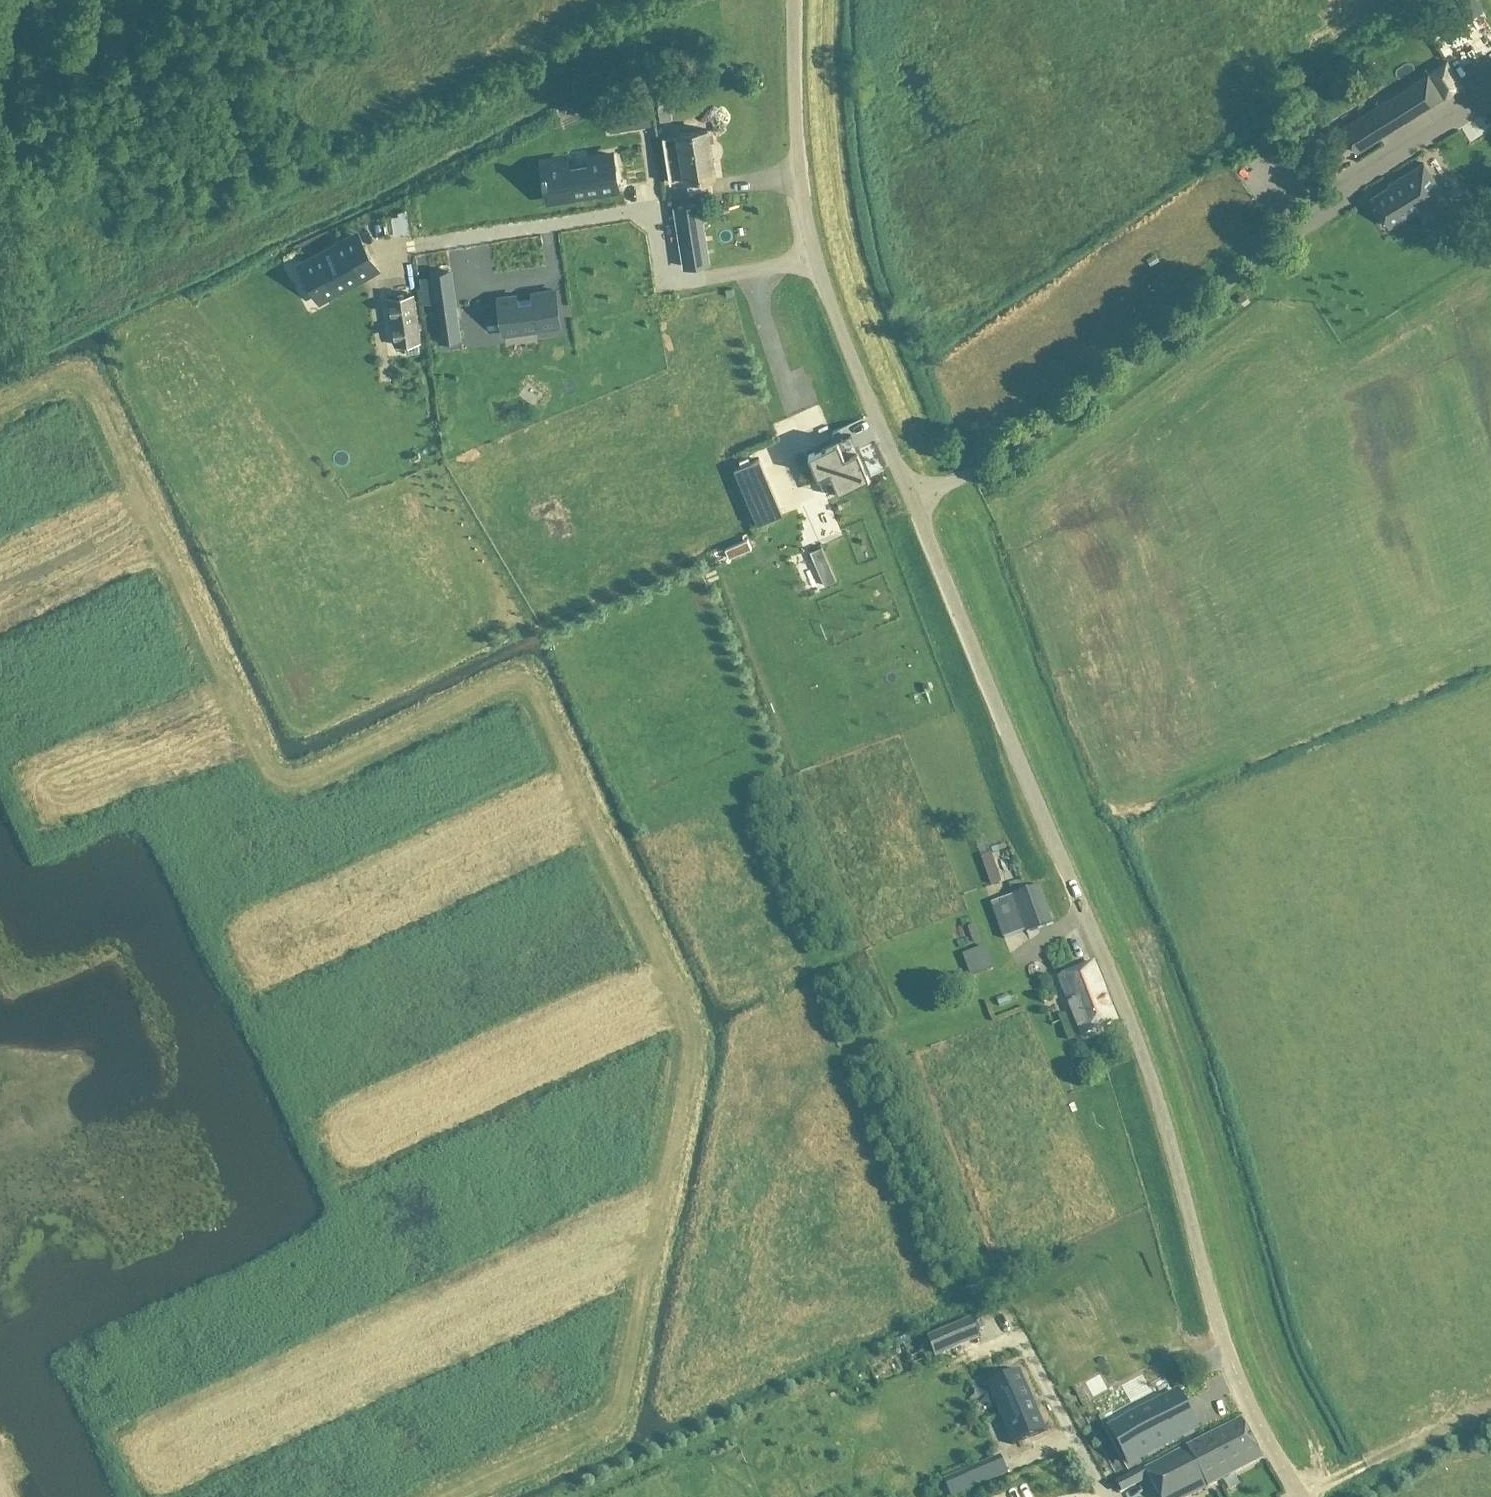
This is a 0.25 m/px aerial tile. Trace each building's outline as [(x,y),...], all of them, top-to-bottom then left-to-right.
[(1448,62),(1427,76),(1435,88),(1441,98),(1462,85),(1448,62)] [(1427,76),(1341,130),(1355,152),(1392,129),(1391,127),(1403,120),(1404,122),(1441,98),(1435,88),(1427,76)] [(667,106),(657,108),(659,123),(670,122),(667,106)] [(714,176),(706,130),(677,135),(677,137),(663,139),(670,181),(684,179),(685,181),(714,176)] [(545,175),(542,175),(543,183),(546,183),(549,200),(615,189),(610,154),(587,158),(588,164),(568,167),(567,161),(543,165),(545,175)] [(1370,198),(1388,227),(1396,222),(1408,214),(1407,213),(1411,210),(1413,213),(1442,195),(1423,163),(1393,182),(1395,185),(1392,187),(1391,185),(1370,198)] [(697,205),(674,208),(679,239),(684,270),(707,266),(702,235),(697,205)] [(354,236),(303,264),(316,289),(318,288),(324,298),(371,272),(366,263),(365,260),(367,259),(354,236)] [(451,270),(431,272),(434,305),(455,303),(451,270)] [(517,296),(498,298),(503,332),(535,328),(535,330),(558,327),(553,291),(530,294),(530,296),(517,298),(517,296)] [(412,295),(388,298),(395,346),(419,342),(412,295)] [(455,303),(434,305),(438,332),(457,329),(458,329),(455,303)] [(368,355),(375,408),(452,399),(450,388),(478,385),(476,374),(491,372),(489,362),(548,355),(545,330),(492,336),(492,339),(368,355)] [(808,453),(818,475),(827,495),(839,490),(869,477),(857,450),(844,456),(837,440),(808,453)] [(782,515),(758,460),(734,470),(757,526),(782,515)] [(821,547),(811,552),(825,586),(836,581),(821,547)] [(993,858),(979,863),(989,892),(1004,887),(993,858)] [(1000,901),(991,904),(1004,939),(1013,936),(1025,931),(1026,934),(1053,924),(1038,886),(1023,892),(1019,880),(1008,884),(1013,896),(1012,896),(1000,901)] [(985,953),(962,959),(968,981),(991,975),(985,953)] [(1082,1036),(1116,1022),(1093,963),(1058,978),(1082,1036)] [(969,1343),(961,1325),(938,1335),(946,1353),(969,1343)] [(1120,1369),(1068,1399),(1083,1424),(1135,1393),(1120,1369)] [(1019,1371),(986,1385),(1012,1446),(1045,1432),(1019,1371)] [(1172,1397),(1120,1425),(1139,1460),(1191,1432),(1172,1397)] [(1145,1473),(1158,1496),(1188,1496),(1208,1487),(1261,1459),(1240,1420),(1187,1448),(1145,1473)] [(999,1457),(967,1471),(974,1487),(1006,1473),(999,1457)] [(1141,1468),(1115,1482),(1122,1493),(1147,1479),(1141,1468)]
